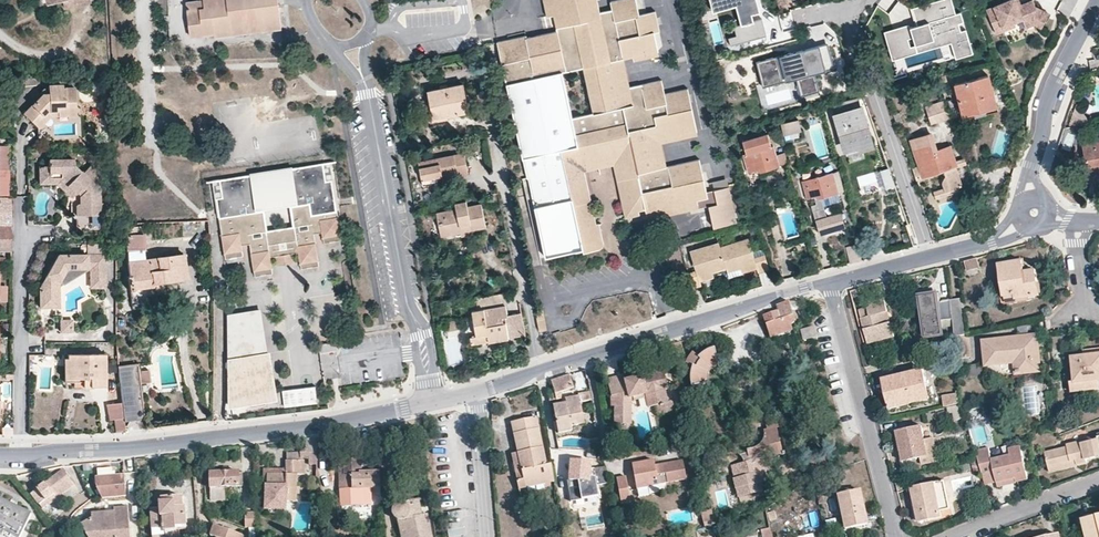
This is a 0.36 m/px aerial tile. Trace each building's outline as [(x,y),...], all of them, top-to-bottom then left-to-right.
[(49,10),(64,7),(69,6),(67,0),(47,0),(49,10)] [(69,6),(64,7),(65,15),(81,11),(79,0),(67,0),(69,6)] [(81,11),(92,9),(90,0),(79,0),(81,11)] [(214,36),(281,27),(278,0),(202,0),(185,2),(186,11),(198,9),(201,34),(213,33),(214,36)] [(524,35),(524,32),(495,39),(504,82),(519,155),(523,176),(533,173),(537,189),(532,190),(546,252),(583,244),(583,248),(604,243),(599,220),(596,221),(584,162),(613,155),(625,211),(646,205),(647,211),(697,200),(697,197),(707,195),(700,159),(699,157),(666,163),(661,136),(697,128),(688,85),(665,91),(662,78),(630,84),(633,102),(607,108),(598,62),(624,56),(634,54),(659,49),(655,30),(660,29),(656,9),(640,13),(638,0),(611,0),(613,8),(599,12),(597,0),(544,0),(546,13),(553,12),(556,29),(524,35)] [(722,6),(736,2),(742,24),(732,26),(736,38),(727,40),(729,45),(766,36),(761,19),(751,21),(749,15),(759,12),(756,0),(721,0),(722,6)] [(955,58),(973,53),(965,29),(960,31),(957,23),(962,21),(959,12),(954,14),(952,7),(941,11),(937,0),(911,9),(916,25),(909,28),(910,31),(913,39),(915,45),(934,39),(948,35),(950,42),(955,58)] [(1015,0),(1008,0),(986,10),(996,33),(1004,30),(1016,25),(1014,22),(1020,19),(1034,13),(1034,23),(1041,27),(1048,13),(1035,6),(1033,0),(1031,0),(1021,4),(1018,6),(1015,0)] [(198,9),(186,11),(190,36),(201,34),(198,9)] [(1034,23),(1034,13),(1020,19),(1024,28),(1032,24),(1034,23)] [(780,19),(782,28),(793,25),(791,17),(780,19)] [(915,45),(913,39),(908,40),(910,47),(894,52),(888,34),(904,29),(905,32),(910,31),(909,28),(908,24),(883,32),(891,61),(950,42),(948,35),(934,39),(915,45)] [(910,47),(908,40),(905,32),(904,29),(888,34),(894,52),(910,47)] [(828,44),(756,61),(762,88),(796,79),(800,95),(819,91),(815,75),(834,70),(828,44)] [(660,53),(659,49),(634,54),(635,58),(660,53)] [(630,84),(624,56),(598,62),(607,108),(633,102),(630,84)] [(997,110),(988,75),(955,84),(954,84),(961,114),(973,112),(974,116),(997,110)] [(432,113),(445,110),(446,115),(468,111),(463,84),(430,90),(427,90),(432,113)] [(48,111),(57,111),(57,108),(75,108),(75,88),(63,89),(63,85),(48,86),(48,94),(43,94),(23,114),(35,125),(48,111)] [(836,114),(834,115),(843,145),(859,141),(861,148),(873,145),(858,97),(832,103),(836,114)] [(929,118),(930,123),(951,116),(946,100),(925,107),(929,118)] [(1091,123),(1071,102),(1063,127),(1091,123)] [(57,108),(57,111),(48,111),(35,125),(38,129),(51,117),(76,116),(75,108),(57,108)] [(999,117),(997,110),(974,116),(976,123),(999,117)] [(780,126),(783,139),(801,134),(798,122),(780,126)] [(10,123),(0,123),(0,134),(10,134),(10,123)] [(1091,143),(1098,142),(1098,132),(1090,133),(1091,143)] [(957,166),(949,146),(936,151),(931,134),(911,140),(924,177),(944,170),(946,176),(943,181),(945,187),(946,191),(958,187),(962,185),(956,167),(957,166)] [(861,148),(859,141),(843,145),(846,155),(861,151),(861,148)] [(1091,143),(1082,144),(1086,171),(1098,169),(1098,142),(1091,143)] [(743,154),(747,171),(759,168),(760,171),(778,166),(772,145),(743,154)] [(0,146),(0,194),(10,194),(10,168),(10,157),(8,146),(0,146)] [(437,179),(437,175),(456,171),(457,175),(468,173),(464,152),(418,161),(422,185),(437,182),(437,179)] [(62,189),(71,196),(72,214),(77,214),(82,214),(83,230),(104,229),(103,201),(100,201),(99,182),(97,179),(100,174),(89,165),(82,172),(73,165),(62,165),(62,160),(49,160),(49,164),(49,177),(60,177),(68,182),(62,189)] [(39,164),(39,184),(56,185),(62,189),(68,182),(60,177),(49,177),(49,164),(39,164)] [(889,167),(880,170),(886,188),(895,185),(889,167)] [(342,245),(336,183),(331,184),(330,168),(222,178),(224,196),(218,197),(223,256),(225,256),(238,254),(241,254),(240,243),(248,242),(251,273),(253,275),(267,273),(268,273),(267,256),(296,254),(297,270),(299,270),(314,269),(316,269),(312,236),(322,235),(324,247),(325,247),(340,246),(342,245)] [(833,174),(832,171),(802,180),(807,197),(814,195),(816,202),(811,203),(819,232),(844,225),(841,211),(826,215),(823,205),(840,200),(838,192),(833,174)] [(843,190),(838,172),(833,174),(838,192),(843,190)] [(737,218),(729,182),(715,186),(718,199),(709,201),(714,223),(737,218)] [(946,191),(945,187),(934,191),(936,198),(960,190),(958,187),(946,191)] [(10,250),(10,237),(10,224),(10,197),(0,197),(0,250),(10,250)] [(461,230),(461,226),(469,225),(470,229),(485,226),(480,204),(467,206),(466,200),(455,202),(456,208),(436,212),(438,223),(440,234),(461,230)] [(470,232),(470,229),(469,225),(461,226),(461,230),(462,234),(470,232)] [(145,260),(142,233),(124,236),(127,262),(129,275),(127,276),(129,290),(132,290),(132,288),(152,285),(153,287),(161,286),(161,282),(186,278),(183,258),(183,253),(158,256),(157,258),(145,260)] [(764,253),(753,256),(748,238),(720,246),(726,267),(727,270),(742,266),(755,262),(757,267),(758,270),(769,267),(764,253)] [(697,275),(701,274),(726,267),(720,246),(719,242),(690,250),(696,270),(688,272),(692,286),(700,284),(697,275)] [(850,262),(862,259),(858,244),(846,247),(850,262)] [(65,281),(67,273),(79,267),(90,267),(95,267),(96,285),(105,285),(105,254),(59,254),(40,284),(40,305),(55,305),(55,286),(60,284),(65,281)] [(976,259),(964,262),(966,271),(978,268),(976,259)] [(1003,295),(1004,296),(1015,295),(1016,300),(1028,298),(1039,296),(1035,270),(1024,272),(1023,266),(1010,268),(1010,262),(998,264),(1001,284),(1003,295)] [(90,267),(79,267),(67,273),(65,281),(90,267)] [(857,289),(851,290),(853,298),(859,296),(857,289)] [(506,322),(503,323),(502,317),(505,315),(507,315),(503,292),(475,297),(478,310),(472,311),(473,318),(476,335),(487,333),(488,341),(508,338),(506,322)] [(936,294),(919,296),(926,338),(942,335),(940,321),(952,319),(950,300),(937,302),(936,294)] [(1000,295),(1002,306),(1029,301),(1028,298),(1016,300),(1015,295),(1004,296),(1003,295),(1000,295)] [(954,337),(968,334),(963,298),(950,300),(952,319),(954,337)] [(892,325),(887,326),(884,315),(889,314),(886,301),(868,306),(870,311),(871,316),(866,317),(865,313),(860,314),(867,342),(879,339),(881,345),(896,341),(892,325)] [(776,306),(777,311),(763,315),(769,336),(790,330),(788,323),(794,322),(789,302),(776,306)] [(544,305),(536,306),(541,329),(549,328),(544,305)] [(267,350),(262,307),(226,310),(230,353),(267,350)] [(447,323),(448,330),(457,328),(456,321),(447,323)] [(815,337),(813,328),(801,331),(803,341),(815,337)] [(487,333),(476,335),(477,343),(488,341),(487,333)] [(954,337),(955,342),(956,359),(970,358),(968,334),(954,337)] [(1036,340),(1020,342),(1019,338),(985,342),(987,363),(986,363),(987,378),(1017,375),(1017,373),(1023,373),(1035,372),(1040,371),(1036,340)] [(867,342),(868,348),(881,345),(879,339),(867,342)] [(680,341),(668,346),(673,361),(673,362),(677,361),(676,357),(684,354),(680,341)] [(706,349),(702,352),(697,357),(689,354),(685,362),(692,367),(691,370),(690,375),(690,380),(690,386),(708,380),(708,375),(710,372),(711,369),(714,366),(718,364),(712,345),(709,347),(706,349)] [(290,348),(267,350),(230,353),(235,405),(294,400),(290,348)] [(1084,357),(1098,355),(1098,349),(1084,350),(1084,357)] [(72,378),(88,378),(89,386),(104,386),(104,354),(68,354),(68,359),(68,368),(72,369),(72,378)] [(1084,357),(1073,358),(1075,381),(1070,381),(1071,391),(1098,389),(1098,355),(1084,357)] [(64,386),(70,386),(89,386),(88,378),(72,378),(72,369),(68,368),(68,359),(63,358),(64,386)] [(971,364),(972,379),(987,378),(986,363),(971,364)] [(124,421),(143,418),(139,383),(137,371),(137,369),(136,364),(118,366),(118,376),(122,407),(124,421)] [(149,381),(147,369),(137,371),(139,383),(149,381)] [(886,396),(889,408),(929,398),(922,369),(887,378),(892,395),(886,396)] [(633,429),(632,397),(647,393),(650,406),(657,405),(667,401),(664,389),(668,387),(663,371),(641,377),(642,381),(636,382),(632,379),(625,380),(624,375),(607,379),(609,388),(611,397),(612,406),(615,406),(616,424),(623,424),(623,429),(633,429)] [(560,399),(560,393),(574,388),(569,375),(550,381),(554,393),(555,400),(560,399)] [(887,378),(882,379),(886,396),(892,395),(887,378)] [(687,387),(680,389),(683,401),(690,399),(687,387)] [(580,399),(565,402),(566,405),(553,407),(558,435),(572,432),(571,429),(584,427),(581,406),(592,404),(590,394),(579,396),(580,399)] [(942,397),(944,407),(952,406),(958,404),(955,395),(942,397)] [(657,405),(660,415),(674,412),(671,401),(667,401),(657,405)] [(958,404),(952,406),(955,419),(965,417),(963,412),(961,403),(958,404)] [(122,407),(111,407),(114,430),(124,429),(124,421),(122,407)] [(511,422),(516,446),(524,483),(553,476),(551,464),(545,465),(542,450),(535,417),(511,422)] [(921,425),(897,431),(903,460),(921,457),(927,455),(924,439),(921,425)] [(1076,460),(1077,463),(1086,461),(1085,459),(1098,456),(1098,437),(1066,445),(1067,447),(1044,452),(1048,466),(1076,460)] [(927,455),(933,454),(930,438),(924,439),(927,455)] [(994,472),(996,482),(1015,478),(1016,482),(1028,479),(1020,445),(1008,448),(1009,455),(990,459),(987,448),(975,451),(977,459),(982,475),(994,472)] [(307,458),(307,448),(290,447),(290,455),(293,455),(293,458),(307,458)] [(339,460),(340,489),(371,489),(372,501),(373,501),(373,508),(378,507),(378,505),(380,505),(379,474),(369,474),(361,474),(360,451),(342,452),(342,460),(339,460)] [(524,483),(518,452),(511,454),(519,490),(525,488),(524,483)] [(825,465),(822,454),(808,458),(812,468),(825,465)] [(921,457),(922,463),(935,461),(933,454),(927,455),(921,457)] [(760,483),(757,474),(767,472),(764,458),(738,464),(741,477),(734,478),(736,488),(760,483)] [(659,484),(658,475),(666,473),(668,482),(687,479),(683,461),(656,466),(654,460),(633,465),(637,490),(660,486),(659,484)] [(1048,466),(1049,471),(1077,465),(1077,463),(1076,460),(1048,466)] [(570,461),(569,480),(576,480),(575,499),(595,500),(595,481),(589,481),(590,462),(570,461)] [(738,464),(731,466),(734,478),(741,477),(738,464)] [(126,497),(124,468),(112,469),(112,467),(97,468),(98,498),(126,497)] [(57,498),(57,497),(74,484),(63,470),(31,493),(42,507),(48,503),(49,504),(57,498)] [(211,499),(223,499),(223,488),(239,487),(239,475),(238,472),(210,473),(210,488),(211,499)] [(285,474),(266,473),(265,500),(264,512),(295,514),(295,501),(296,475),(285,474)] [(658,475),(659,484),(668,482),(666,473),(658,475)] [(524,483),(525,488),(554,482),(553,476),(524,483)] [(627,476),(616,478),(621,505),(632,503),(627,476)] [(996,482),(997,487),(1016,482),(1015,478),(996,482)] [(933,482),(911,487),(916,510),(918,522),(940,516),(933,482)] [(859,490),(838,494),(844,524),(849,523),(850,527),(866,524),(859,490)] [(178,526),(185,526),(183,507),(182,507),(181,497),(161,498),(161,503),(159,503),(160,508),(150,509),(152,536),(179,536),(178,526)] [(407,536),(431,536),(426,514),(421,514),(418,499),(401,502),(404,503),(406,504),(408,506),(410,510),(409,512),(408,515),(406,518),(403,519),(407,536)] [(2,535),(4,531),(16,536),(20,536),(30,515),(0,500),(0,534),(2,535)] [(404,503),(401,502),(399,503),(396,505),(394,507),(393,511),(393,514),(395,517),(397,518),(400,519),(403,519),(406,518),(408,515),(409,512),(410,510),(408,506),(406,504),(404,503)] [(108,517),(104,517),(104,510),(90,510),(90,518),(80,524),(87,536),(129,536),(127,507),(111,508),(111,509),(112,515),(108,515),(108,517)] [(255,512),(245,512),(245,528),(255,529),(255,512)] [(1079,520),(1083,536),(1098,536),(1098,515),(1079,520)] [(401,536),(407,536),(403,519),(400,519),(397,518),(401,536)] [(769,528),(760,530),(762,536),(771,536),(769,528)] [(212,529),(210,536),(240,536),(212,529)]
